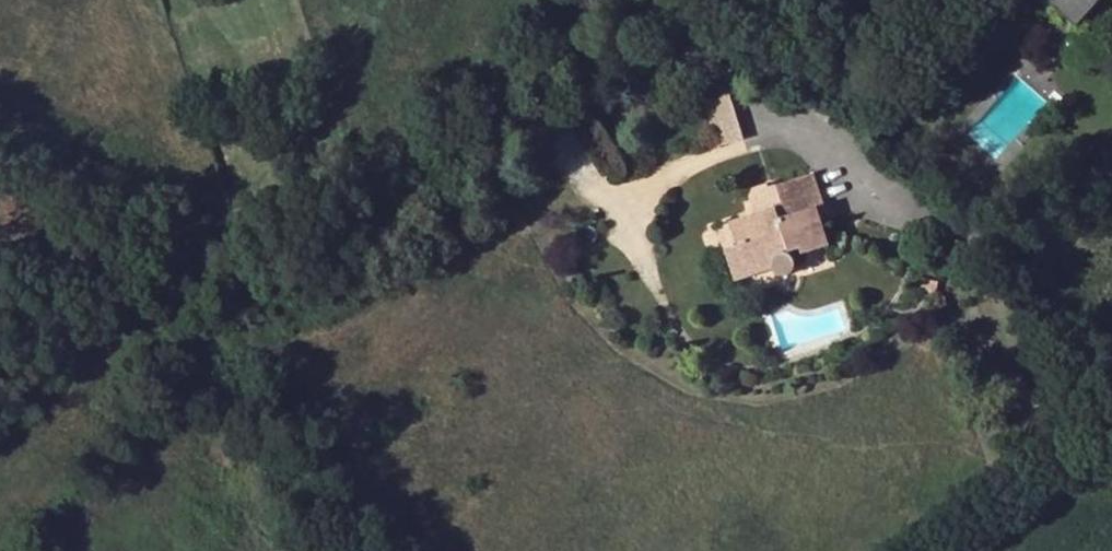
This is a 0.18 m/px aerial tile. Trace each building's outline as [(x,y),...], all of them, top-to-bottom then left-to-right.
[(1076,28),(1101,0),(1045,0),(1076,28)] [(625,27),(610,22),(608,29),(623,34),(625,27)] [(1069,33),(1055,22),(1044,35),(1058,46),(1069,33)] [(729,95),(704,102),(717,145),(743,138),(729,95)] [(823,204),(812,173),(777,184),(783,203),(774,205),(775,209),(731,223),(738,245),(726,250),(736,279),(773,268),(775,270),(777,272),(781,274),(787,275),(790,273),(793,271),(795,268),(796,265),(796,262),(795,257),(793,255),(788,252),(800,248),(802,252),(827,244),(815,206),(823,204)] [(738,245),(731,223),(719,226),(726,250),(738,245)] [(1011,380),(1020,395),(1031,389),(1021,373),(1011,380)] [(1031,389),(1020,395),(1030,411),(1041,406),(1031,389)]
